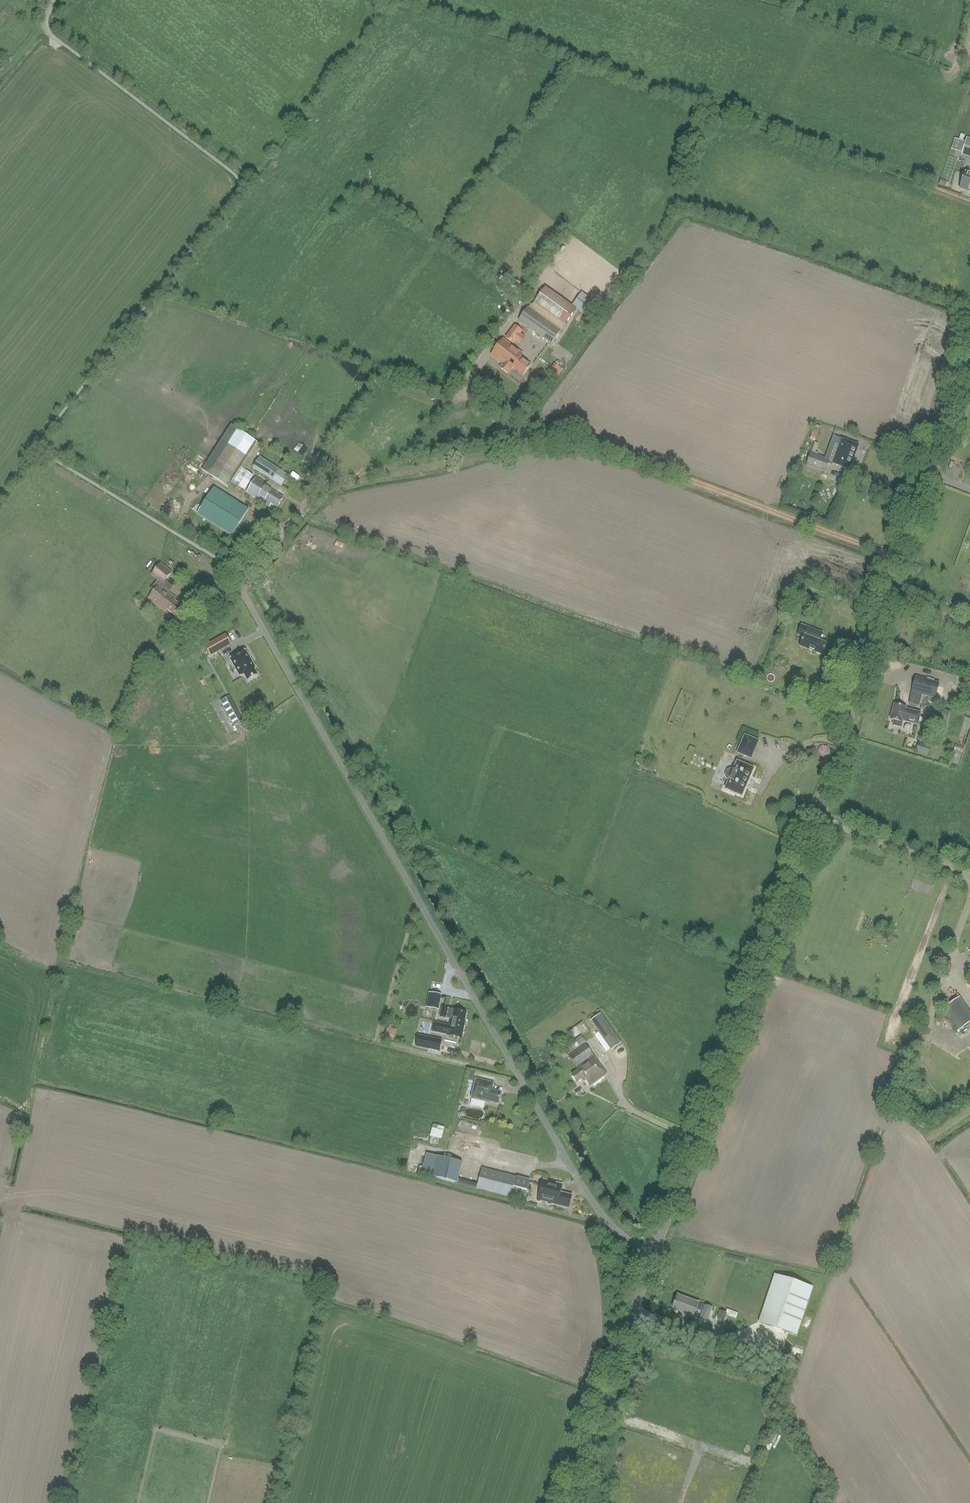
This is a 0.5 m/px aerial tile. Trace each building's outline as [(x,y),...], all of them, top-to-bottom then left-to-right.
[(959,153),(963,141),(955,139),(951,150),(959,153)] [(965,172),(960,190),(969,193),(969,174),(965,172)] [(546,287),(530,309),(561,331),(577,309),(546,287)] [(589,297),(579,311),(589,318),(599,304),(589,297)] [(528,308),(518,321),(551,345),(561,331),(528,308)] [(523,332),(515,325),(505,338),(513,344),(523,332)] [(501,369),(508,374),(513,367),(524,375),(531,366),(520,358),(523,355),(503,340),(491,355),(504,365),(501,369)] [(529,406),(536,397),(529,392),(522,401),(529,406)] [(815,442),(821,427),(816,425),(810,440),(815,442)] [(231,426),(202,471),(229,488),(232,483),(245,491),(254,476),(247,472),(263,446),(231,426)] [(811,452),(806,466),(826,473),(830,462),(849,470),(859,445),(842,439),(835,458),(827,455),(826,457),(811,452)] [(253,468),(282,487),(289,476),(260,457),(253,468)] [(277,509),(283,499),(275,494),(277,491),(258,479),(248,494),(269,507),(271,505),(277,509)] [(214,488),(198,515),(232,536),(249,509),(214,488)] [(175,599),(159,586),(161,583),(163,585),(173,573),(160,563),(151,575),(157,580),(150,590),(154,592),(149,599),(165,612),(167,610),(176,616),(182,608),(174,601),(175,599)] [(199,603),(204,596),(196,590),(191,597),(199,603)] [(801,625),(798,635),(803,637),(800,647),(823,655),(827,644),(820,641),(810,637),(812,630),(801,625)] [(210,657),(231,645),(226,635),(205,646),(210,657)] [(256,668),(246,651),(230,659),(240,677),(244,674),(248,682),(258,676),(254,669),(256,668)] [(940,683),(916,677),(911,693),(935,699),(940,683)] [(905,709),(906,708),(894,705),(890,720),(894,721),(892,726),(901,728),(902,721),(917,725),(918,722),(921,723),(922,719),(919,718),(920,713),(905,709)] [(940,729),(948,731),(950,714),(942,713),(940,729)] [(758,741),(745,735),(737,753),(751,759),(758,741)] [(918,752),(930,754),(932,744),(920,741),(918,752)] [(733,771),(730,769),(728,770),(725,776),(726,779),(729,780),(725,789),(742,796),(746,786),(749,779),(754,769),(737,762),(733,771)] [(427,1003),(440,1005),(442,995),(429,993),(427,1003)] [(960,997),(944,1008),(959,1030),(969,1023),(969,1011),(960,997)] [(435,1023),(433,1032),(461,1038),(464,1022),(466,1013),(445,1009),(442,1009),(441,1015),(443,1016),(443,1017),(450,1019),(449,1026),(435,1023)] [(591,1021),(612,1051),(622,1043),(601,1014),(591,1021)] [(432,1033),(434,1021),(423,1019),(420,1030),(432,1033)] [(418,1035),(416,1046),(439,1051),(442,1040),(430,1038),(430,1041),(422,1039),(423,1036),(418,1035)] [(585,1041),(582,1036),(576,1040),(579,1045),(585,1041)] [(590,1086),(606,1075),(585,1045),(569,1057),(579,1070),(572,1075),(577,1083),(584,1078),(590,1086)] [(923,1069),(926,1070),(935,1047),(931,1046),(923,1069)] [(499,1104),(501,1093),(492,1091),(494,1083),(476,1079),(471,1098),(489,1103),(489,1102),(499,1104)] [(431,1135),(443,1138),(447,1126),(435,1123),(431,1135)] [(456,1183),(457,1179),(458,1179),(462,1163),(426,1154),(421,1174),(456,1183)] [(524,1201),(530,1181),(482,1168),(477,1188),(524,1201)] [(561,1192),(563,1184),(543,1179),(537,1202),(540,1202),(540,1201),(548,1203),(547,1204),(551,1205),(552,1204),(569,1208),(572,1195),(561,1192)] [(759,1323),(797,1335),(813,1288),(775,1275),(759,1323)] [(707,1320),(712,1308),(698,1303),(678,1295),(672,1309),(684,1314),(683,1316),(692,1320),(696,1309),(703,1312),(701,1318),(707,1320)] [(720,1311),(717,1318),(724,1321),(726,1313),(720,1311)]
